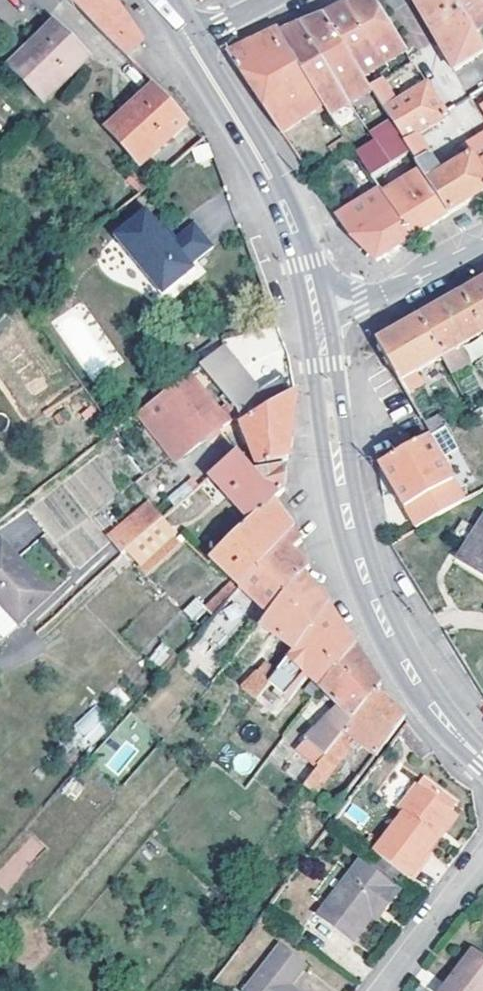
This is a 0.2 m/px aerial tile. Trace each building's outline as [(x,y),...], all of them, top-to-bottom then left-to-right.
[(122,59),(138,44),(109,0),(66,0),(122,59)] [(362,79),(404,53),(371,0),(356,0),(348,4),(338,10),(324,17),(362,79)] [(469,29),(451,0),(413,0),(412,1),(454,72),(482,54),(482,50),(476,40),(469,29)] [(469,29),(482,19),(482,0),(451,0),(469,29)] [(301,27),(349,107),(371,94),(369,91),(362,79),(324,17),(307,24),(301,27)] [(469,29),(476,40),(482,35),(482,19),(469,29)] [(49,27),(25,50),(31,56),(11,76),(40,105),(84,61),(49,27)] [(286,33),(279,36),(323,110),(328,119),(349,107),(301,27),(286,33)] [(323,110),(279,36),(277,32),(271,35),(227,57),(281,136),(323,110)] [(6,70),(11,76),(31,56),(25,50),(6,70)] [(369,91),(371,94),(390,125),(410,157),(418,170),(447,217),(482,195),(482,176),(471,158),(440,178),(430,161),(425,160),(427,155),(419,142),(413,141),(447,119),(427,89),(397,108),(381,84),(369,91)] [(138,168),(184,123),(150,87),(124,113),(128,118),(108,138),(138,168)] [(368,138),(375,149),(389,170),(410,157),(390,125),(368,138)] [(471,158),(482,176),(482,138),(466,149),(471,158)] [(344,157),(350,153),(346,147),(340,151),(344,157)] [(375,149),(355,160),(367,179),(369,182),(389,170),(375,149)] [(349,164),(355,160),(350,153),(344,157),(349,164)] [(418,170),(378,195),(412,239),(431,228),(447,217),(418,170)] [(121,177),(137,192),(145,186),(128,172),(121,177)] [(356,185),(365,199),(376,192),(369,182),(367,179),(356,185)] [(378,195),(376,192),(365,199),(336,217),(351,238),(375,263),(393,252),(412,239),(378,195)] [(164,232),(145,210),(114,237),(164,295),(196,268),(192,263),(213,244),(194,222),(175,237),(172,241),(164,232)] [(168,229),(164,232),(172,241),(175,237),(168,229)] [(460,296),(482,335),(482,283),(460,296)] [(441,359),(459,350),(482,336),(482,335),(460,296),(443,306),(419,320),(441,359)] [(441,359),(419,320),(401,331),(376,345),(387,366),(389,366),(399,384),(414,376),(441,359)] [(459,350),(441,359),(459,389),(476,380),(459,350)] [(229,373),(235,367),(222,352),(215,356),(229,373)] [(203,378),(230,409),(237,417),(243,423),(270,407),(235,367),(229,373),(215,356),(207,361),(196,370),(203,378)] [(196,370),(186,378),(193,386),(203,378),(196,370)] [(421,388),(414,376),(399,384),(406,396),(421,388)] [(186,378),(141,411),(175,449),(195,449),(226,425),(193,386),(186,378)] [(482,409),(482,392),(466,402),(473,414),(482,409)] [(288,443),(295,393),(270,407),(243,423),(244,428),(258,470),(284,459),(286,459),(288,443)] [(234,421),(237,417),(230,409),(225,413),(234,421)] [(424,426),(431,439),(445,431),(448,430),(440,417),(424,426)] [(445,431),(431,439),(427,441),(441,463),(458,452),(445,431)] [(408,433),(394,440),(399,450),(413,443),(408,433)] [(441,463),(427,441),(378,468),(390,487),(418,531),(466,503),(441,463)] [(256,474),(237,455),(209,479),(251,520),(273,500),(277,496),(282,489),(284,465),(256,474)] [(230,581),(239,590),(291,531),(293,529),(289,522),(273,500),(251,520),(206,559),(230,581)] [(146,501),(107,536),(123,553),(126,550),(138,563),(170,534),(173,531),(146,501)] [(463,558),(482,572),(482,528),(463,558)] [(291,531),(239,590),(249,598),(261,609),(253,620),(261,626),(303,574),(309,569),(300,560),(291,553),(300,541),(291,531)] [(141,577),(178,543),(170,534),(138,563),(133,567),(141,577)] [(47,597),(0,546),(0,605),(17,624),(47,597)] [(457,566),(482,583),(482,572),(463,558),(457,566)] [(273,636),(295,652),(329,607),(330,605),(315,588),(303,574),(261,626),(273,636)] [(202,631),(239,590),(230,581),(193,623),(202,631)] [(249,598),(239,590),(202,631),(200,635),(213,648),(210,652),(214,656),(246,621),(237,612),(249,598)] [(295,652),(289,660),(308,678),(320,690),(354,646),(342,628),(329,607),(295,652)] [(273,636),(261,626),(235,659),(246,669),(273,636)] [(337,709),(351,723),(376,691),(380,685),(371,672),(354,646),(320,690),(337,709)] [(256,704),(265,692),(289,660),(279,652),(240,692),(256,704)] [(308,678),(289,660),(265,692),(270,696),(273,691),(288,703),(308,678)] [(351,723),(344,733),(355,742),(374,757),(401,724),(403,720),(405,719),(399,713),(376,691),(351,723)] [(89,743),(110,724),(95,706),(73,724),(89,743)] [(344,733),(351,723),(337,709),(295,751),(316,769),(344,733)] [(91,753),(112,773),(150,735),(129,715),(91,753)] [(355,742),(344,733),(316,769),(301,789),(313,798),(355,742)] [(332,812),(356,781),(345,772),(321,803),(332,812)] [(70,778),(62,793),(75,800),(84,786),(70,778)] [(416,867),(437,840),(431,835),(449,811),(454,805),(418,779),(394,809),(400,813),(380,839),(416,867)] [(431,835),(437,840),(455,816),(449,811),(431,835)] [(6,893),(45,847),(29,834),(0,868),(0,888),(6,893)] [(376,906),(382,910),(396,890),(355,860),(315,914),(350,941),(369,915),(376,906)] [(376,906),(369,915),(375,920),(382,910),(376,906)] [(246,990),(306,990),(291,980),(307,959),(282,941),(245,990),(246,990)] [(461,974),(474,957),(468,952),(454,969),(461,974)] [(474,957),(461,974),(455,981),(452,979),(443,990),(482,990),(482,963),(474,957)]
